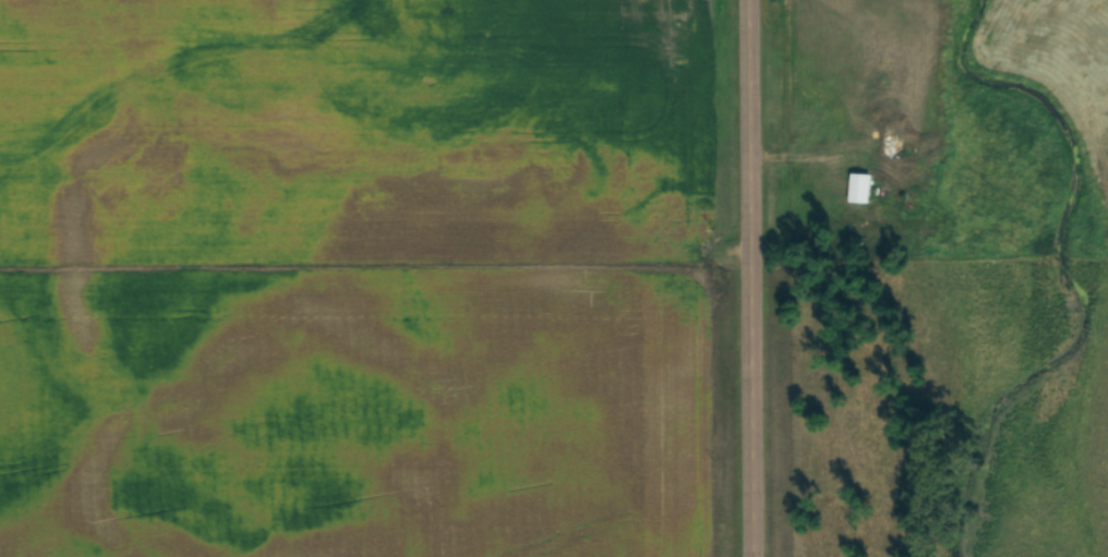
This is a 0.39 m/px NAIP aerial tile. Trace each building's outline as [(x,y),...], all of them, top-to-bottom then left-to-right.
[(848,203),(870,204),(871,176),(849,175),(848,203)]
